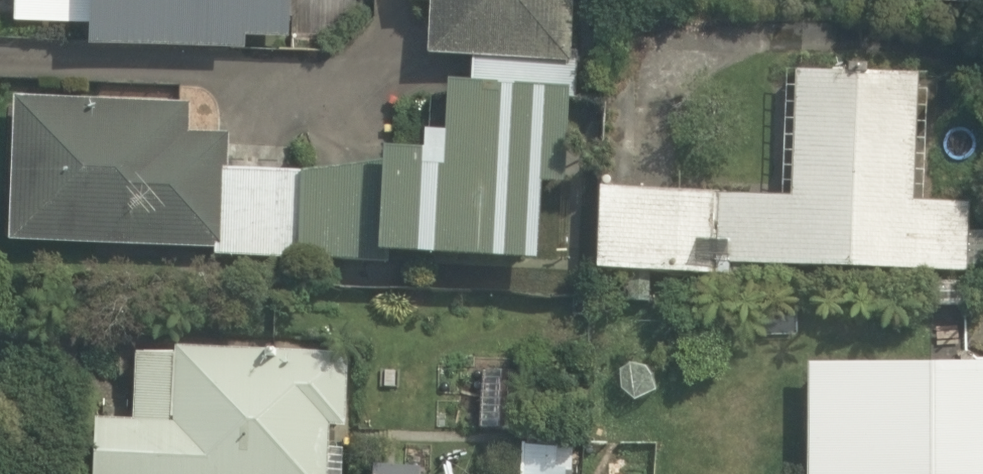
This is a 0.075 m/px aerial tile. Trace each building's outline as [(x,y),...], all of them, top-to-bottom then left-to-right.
[(5,14),(89,16),(88,40),(243,44),(243,25),(293,26),(293,0),(5,0),(5,14)] [(561,83),(563,0),(404,0),(404,13),(422,14),(421,50),(469,51),(468,80),(561,83)] [(593,266),(982,267),(982,200),(912,200),(912,70),(797,70),(797,189),(594,189),(593,266)] [(561,83),(468,80),(421,79),(419,166),(209,161),(207,243),(282,245),(281,280),(385,283),(386,256),(531,260),(533,187),(559,187),(561,83)] [(207,243),(209,161),(209,132),(193,132),(193,99),(16,94),(12,238),(207,243)] [(142,342),(138,415),(80,413),(77,473),(337,473),(343,351),(142,342)] [(805,356),(803,473),(982,473),(982,359),(805,356)] [(517,443),(515,473),(571,473),(572,447),(517,443)]
